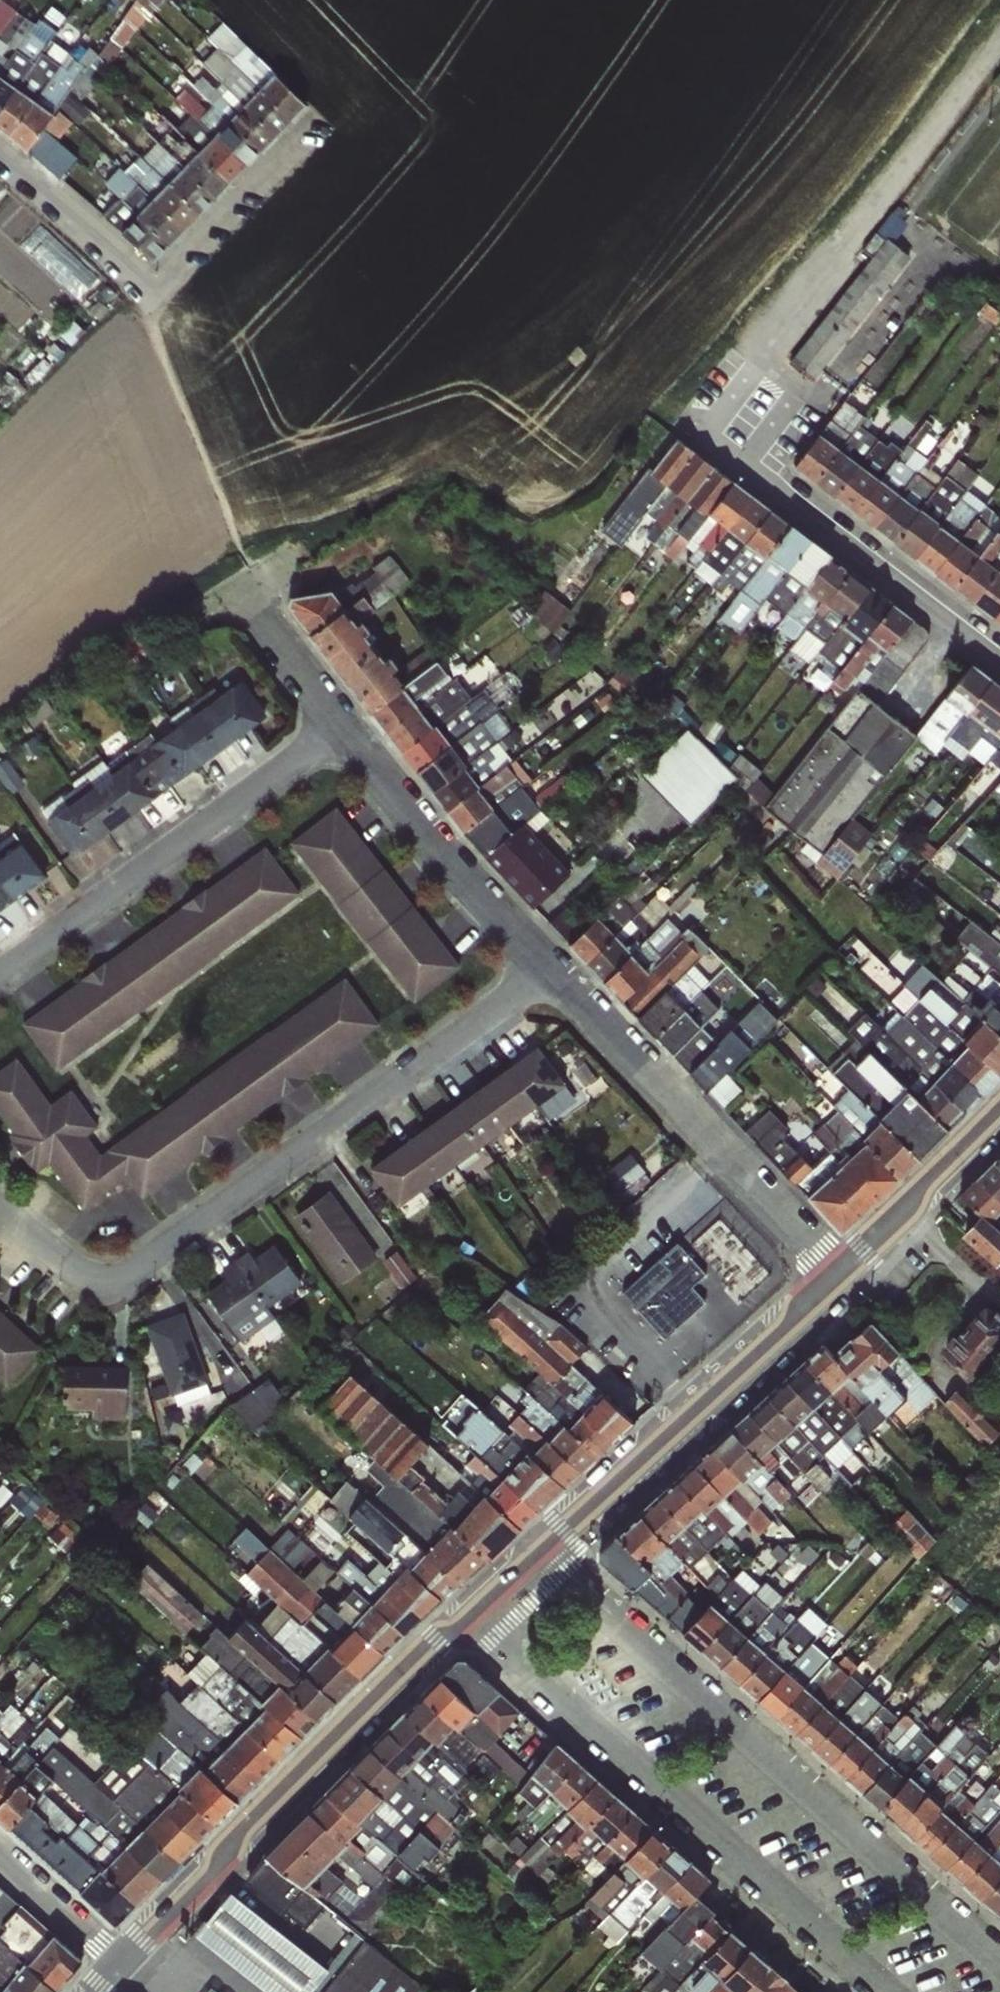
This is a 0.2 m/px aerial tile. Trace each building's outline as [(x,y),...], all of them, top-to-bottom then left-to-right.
[(2,0),(0,0),(0,34),(11,18),(0,10),(5,3),(2,0)] [(203,17),(218,31),(226,22),(212,7),(203,17)] [(11,18),(0,34),(0,51),(6,43),(16,50),(35,24),(17,11),(11,18)] [(247,65),(240,72),(290,121),(304,106),(292,94),(295,91),(226,22),(218,31),(215,33),(247,65)] [(46,44),(34,35),(40,27),(35,24),(16,50),(0,73),(0,111),(46,44)] [(46,44),(0,111),(0,130),(9,137),(51,77),(46,74),(65,46),(52,37),(46,44)] [(118,45),(111,39),(98,56),(105,62),(118,45)] [(197,49),(191,54),(203,65),(206,62),(219,76),(228,66),(213,52),(206,58),(197,49)] [(59,66),(51,77),(9,137),(27,151),(44,128),(58,108),(70,90),(78,79),(59,66)] [(290,121),(240,72),(226,87),(276,135),(290,121)] [(261,151),(276,135),(226,87),(212,101),(213,102),(261,151)] [(304,106),(307,103),(295,91),(292,94),(304,106)] [(213,102),(212,101),(198,117),(246,166),(261,151),(213,102)] [(197,116),(182,103),(165,120),(180,135),(198,117),(197,116)] [(144,127),(167,149),(180,135),(165,120),(161,116),(150,105),(143,112),(151,119),(144,127)] [(229,183),(246,166),(198,117),(180,135),(229,183)] [(27,151),(58,178),(76,157),(44,128),(27,151)] [(229,183),(180,135),(167,149),(185,167),(215,198),(229,183)] [(161,157),(152,166),(199,214),(215,198),(185,167),(178,174),(161,157)] [(153,198),(184,229),(199,214),(152,166),(137,182),(153,198)] [(169,245),(184,229),(153,198),(147,204),(112,174),(104,182),(121,198),(169,245)] [(169,245),(121,198),(103,216),(154,260),(169,245)] [(886,237),(788,362),(812,381),(910,256),(886,237)] [(953,309),(966,320),(973,311),(960,300),(953,309)] [(978,312),(995,324),(999,317),(999,313),(984,303),(978,312)] [(839,449),(858,425),(867,414),(858,407),(872,388),(861,379),(819,434),(839,449)] [(925,420),(901,450),(922,466),(928,470),(937,456),(931,453),(926,458),(915,451),(933,426),(925,420)] [(859,464),(878,440),(858,425),(839,449),(859,464)] [(814,482),(839,449),(819,434),(794,467),(814,482)] [(879,479),(901,450),(890,442),(887,446),(878,440),(859,464),(879,479)] [(667,486),(693,453),(676,441),(651,473),(653,475),(667,486)] [(859,464),(839,449),(814,482),(833,497),(859,464)] [(915,474),(922,466),(901,450),(879,479),(899,494),(915,474)] [(687,502),(713,467),(693,453),(667,486),(687,502)] [(940,525),(960,496),(974,478),(965,471),(968,467),(957,459),(941,480),(920,508),(940,525)] [(879,479),(859,464),(833,497),(854,512),(879,479)] [(920,508),(941,480),(928,470),(922,466),(915,474),(899,494),(920,508)] [(708,514),(734,482),(713,467),(687,502),(706,516),(708,514)] [(959,540),(985,506),(972,498),(986,479),(978,474),(974,478),(960,496),(940,525),(959,540)] [(642,519),(667,486),(653,475),(628,508),(631,510),(642,519)] [(899,494),(879,479),(854,512),(874,528),(899,494)] [(726,528),(752,496),(734,482),(708,514),(726,528)] [(920,508),(899,494),(874,528),(894,543),(920,508)] [(744,542),(771,510),(752,496),(726,528),(744,542)] [(683,546),(706,516),(687,502),(665,530),(653,543),(673,559),(683,546)] [(978,556),(997,531),(989,525),(996,516),(985,506),(959,540),(978,556)] [(940,525),(920,508),(894,543),(914,558),(940,525)] [(623,545),(642,519),(631,510),(618,527),(614,524),(607,533),(623,545)] [(768,554),(791,525),(771,510),(744,542),(765,559),(768,554)] [(726,528),(708,514),(706,516),(683,546),(693,552),(687,561),(696,568),(726,528)] [(645,537),(653,543),(665,530),(656,523),(645,537)] [(788,569),(810,540),(791,525),(768,554),(788,569)] [(959,540),(940,525),(914,558),(933,573),(959,540)] [(999,568),(999,526),(997,531),(978,556),(998,571),(999,568)] [(711,585),(744,542),(726,528),(696,568),(693,571),(711,585)] [(807,584),(830,556),(810,540),(788,569),(807,584)] [(978,556),(959,540),(933,573),(952,588),(978,556)] [(765,559),(744,542),(711,585),(721,593),(729,582),(740,590),(765,559)] [(372,568),(375,572),(382,582),(392,597),(409,581),(389,554),(372,568)] [(751,618),(766,599),(788,569),(768,554),(765,559),(740,590),(730,602),(751,618)] [(824,604),(850,571),(830,556),(807,584),(804,587),(805,588),(824,604)] [(998,571),(978,556),(952,588),(973,603),(998,571)] [(807,584),(788,569),(766,599),(785,613),(805,588),(804,587),(807,584)] [(845,619),(870,587),(850,571),(824,604),(845,619)] [(998,571),(973,603),(993,619),(999,610),(999,573),(998,571)] [(364,596),(382,582),(375,572),(355,587),(352,584),(334,595),(345,610),(364,596)] [(364,596),(345,610),(357,624),(375,611),(392,597),(382,582),(364,596)] [(867,635),(892,604),(870,587),(845,619),(840,625),(861,642),(867,635)] [(805,588),(785,613),(805,629),(824,604),(805,588)] [(544,589),(528,610),(554,635),(571,612),(544,589)] [(332,591),(291,599),(289,606),(310,634),(345,610),(334,595),(332,591)] [(391,606),(423,654),(431,665),(437,660),(398,602),(391,606)] [(739,633),(751,618),(730,602),(718,619),(739,633)] [(824,604),(805,629),(826,643),(840,625),(845,619),(824,604)] [(887,651),(911,620),(912,619),(892,604),(867,635),(887,651)] [(345,610),(310,634),(371,713),(403,687),(405,686),(398,678),(357,624),(345,610)] [(924,630),(911,620),(887,651),(857,689),(877,705),(926,642),(927,639),(927,637),(927,636),(927,634),(927,633),(926,631),(924,630)] [(826,643),(819,652),(841,669),(861,642),(840,625),(826,643)] [(826,643),(805,629),(789,649),(808,665),(819,652),(826,643)] [(861,642),(841,669),(832,681),(846,692),(851,696),(857,689),(887,651),(867,635),(861,642)] [(580,643),(572,652),(591,668),(598,658),(580,643)] [(398,678),(405,686),(431,665),(423,654),(398,678)] [(435,725),(472,696),(457,677),(452,681),(447,674),(455,667),(445,654),(437,660),(431,665),(405,686),(403,687),(418,707),(433,726),(435,725)] [(622,663),(612,676),(625,687),(627,689),(638,675),(622,663)] [(966,714),(991,680),(971,664),(946,698),(966,714)] [(625,687),(612,676),(608,682),(620,693),(625,687)] [(653,689),(641,679),(630,694),(642,703),(653,689)] [(234,739),(266,716),(240,680),(208,703),(234,739)] [(991,680),(966,714),(999,738),(999,686),(991,680)] [(403,687),(371,713),(385,732),(418,707),(403,687)] [(450,745),(481,722),(497,709),(481,689),(472,696),(435,725),(450,745)] [(877,705),(857,689),(851,696),(827,728),(847,744),(885,776),(914,739),(916,737),(877,705)] [(661,704),(673,715),(684,704),(673,693),(661,704)] [(966,714),(946,698),(916,737),(914,739),(934,754),(942,743),(949,735),(966,714)] [(202,763),(234,739),(208,703),(176,727),(202,763)] [(418,707),(385,732),(401,752),(433,726),(418,707)] [(999,746),(999,738),(966,714),(949,735),(969,750),(980,736),(998,749),(999,746)] [(465,765),(496,742),(481,722),(450,745),(465,765)] [(435,725),(433,726),(401,752),(416,772),(450,745),(435,725)] [(170,786),(202,763),(176,727),(156,741),(144,750),(170,786)] [(847,744),(827,728),(773,797),(764,808),(773,814),(792,830),(823,854),(816,863),(837,879),(872,834),(851,818),(885,776),(847,744)] [(515,729),(501,739),(508,749),(522,739),(515,729)] [(724,791),(735,780),(737,778),(727,768),(711,753),(687,729),(641,775),(690,825),(724,791)] [(125,752),(132,759),(144,750),(156,741),(150,733),(125,752)] [(982,766),(998,749),(980,736),(969,750),(982,766)] [(44,748),(35,737),(19,749),(27,760),(44,748)] [(711,753),(727,768),(731,764),(737,756),(720,741),(711,753)] [(479,786),(512,762),(496,742),(465,765),(463,767),(479,786)] [(465,765),(450,745),(416,772),(432,792),(463,767),(465,765)] [(998,749),(989,760),(999,769),(999,746),(998,749)] [(170,786),(144,750),(132,759),(111,774),(138,810),(170,786)] [(75,787),(79,797),(111,774),(132,759),(125,752),(107,766),(103,760),(72,783),(75,787)] [(740,754),(737,756),(731,764),(753,782),(760,771),(740,754)] [(477,788),(492,808),(524,787),(517,777),(529,768),(520,756),(512,762),(479,786),(477,788)] [(0,763),(0,780),(10,794),(24,785),(6,759),(0,763)] [(479,786),(463,767),(432,792),(447,811),(477,788),(479,786)] [(511,833),(523,823),(573,782),(565,772),(532,799),(526,791),(509,804),(496,814),(511,833)] [(138,810),(111,774),(79,797),(105,833),(138,810)] [(744,807),(753,798),(749,793),(735,780),(724,791),(742,808),(744,807)] [(756,783),(749,793),(753,798),(764,808),(773,797),(756,783)] [(79,797),(75,787),(40,812),(47,821),(79,797)] [(477,788),(447,811),(462,832),(492,808),(477,788)] [(105,833),(79,797),(47,821),(73,857),(105,833)] [(773,814),(764,808),(753,798),(744,807),(762,824),(773,814)] [(305,863),(352,827),(336,807),(290,843),(305,863)] [(492,808),(462,832),(485,855),(511,833),(496,814),(492,808)] [(773,814),(762,824),(780,841),(792,830),(773,814)] [(511,833),(485,855),(533,909),(570,874),(523,823),(511,833)] [(320,883),(367,847),(352,827),(305,863),(320,883)] [(0,842),(0,855),(21,839),(13,832),(0,842)] [(48,875),(21,839),(0,855),(0,878),(15,899),(48,875)] [(245,861),(279,909),(300,894),(265,846),(245,861)] [(336,903),(383,868),(367,847),(320,883),(336,903)] [(224,876),(259,923),(279,909),(245,861),(224,876)] [(352,923),(398,886),(383,868),(336,903),(352,923)] [(596,918),(613,937),(645,904),(640,898),(656,883),(643,872),(596,918)] [(224,876),(204,891),(239,938),(259,923),(224,876)] [(915,877),(901,893),(918,907),(932,892),(915,877)] [(15,899),(0,878),(0,910),(15,899)] [(366,941),(412,905),(398,886),(352,923),(366,941)] [(204,891),(184,905),(218,953),(239,938),(204,891)] [(656,894),(645,904),(613,937),(630,955),(676,909),(686,899),(681,894),(669,906),(656,894)] [(184,905),(163,920),(198,967),(218,953),(184,905)] [(382,962),(428,925),(412,905),(366,941),(382,962)] [(548,923),(568,945),(585,929),(564,908),(548,923)] [(647,973),(683,938),(692,928),(676,909),(630,955),(647,973)] [(585,964),(613,937),(596,918),(585,929),(568,945),(585,964)] [(163,920),(143,935),(178,982),(198,967),(163,920)] [(989,934),(970,921),(956,939),(969,950),(999,974),(999,943),(989,934)] [(382,962),(398,982),(444,946),(428,925),(382,962)] [(996,925),(989,934),(999,943),(999,928),(996,925)] [(709,947),(692,928),(683,938),(699,955),(709,947)] [(143,935),(123,950),(157,997),(178,982),(143,935)] [(603,982),(630,955),(613,937),(585,964),(603,982)] [(638,1018),(665,989),(691,963),(699,955),(683,938),(647,973),(621,1000),(638,1018)] [(444,946),(398,982),(413,1002),(459,966),(444,946)] [(123,950),(103,964),(137,1012),(157,997),(123,950)] [(969,950),(942,983),(966,1005),(983,1020),(995,1005),(999,1010),(999,974),(969,950)] [(621,1000),(647,973),(630,955),(603,982),(621,1000)] [(709,982),(691,963),(665,989),(682,1008),(700,1027),(717,1009),(700,992),(709,982)] [(103,964),(82,979),(117,1027),(137,1012),(103,964)] [(922,966),(904,986),(919,1000),(929,990),(938,980),(922,966)] [(816,977),(804,990),(814,1000),(827,987),(816,977)] [(345,978),(323,993),(357,1040),(379,1024),(345,978)] [(82,979),(62,994),(96,1041),(117,1027),(82,979)] [(966,1005),(942,983),(938,980),(929,990),(919,1000),(942,1022),(963,1042),(983,1020),(966,1005)] [(901,1014),(904,1016),(919,1000),(904,986),(889,1003),(901,1014)] [(655,1035),(682,1008),(665,989),(638,1018),(655,1035)] [(357,1040),(323,993),(302,1009),(336,1056),(357,1040)] [(62,994),(41,1009),(76,1056),(96,1041),(62,994)] [(963,1042),(942,1022),(919,1000),(904,1016),(951,1063),(967,1045),(963,1042)] [(995,1005),(983,1020),(999,1035),(999,1010),(995,1005)] [(673,1054),(694,1032),(700,1027),(682,1008),(655,1035),(673,1054)] [(41,1009),(21,1023),(56,1071),(76,1056),(41,1009)] [(336,1056),(302,1009),(280,1025),(314,1072),(336,1056)] [(934,1082),(884,1031),(865,1013),(848,1030),(857,1039),(870,1052),(907,1090),(917,1100),(934,1082)] [(951,1063),(904,1016),(901,1014),(884,1031),(934,1082),(951,1063)] [(983,1020),(963,1042),(967,1045),(999,1075),(999,1035),(983,1020)] [(314,1072),(280,1025),(258,1040),(293,1087),(314,1072)] [(708,1045),(694,1032),(673,1054),(686,1067),(708,1045)] [(870,1052),(857,1039),(826,1069),(849,1090),(853,1094),(868,1078),(855,1066),(870,1052)] [(293,1087),(258,1040),(237,1056),(271,1103),(293,1087)] [(967,1045),(951,1063),(982,1093),(999,1076),(999,1075),(967,1045)] [(536,1052),(509,1070),(535,1104),(561,1084),(536,1052)] [(576,1100),(536,1052),(561,1084),(535,1104),(549,1121),(576,1100)] [(907,1090),(870,1052),(855,1066),(868,1078),(895,1103),(907,1090)] [(271,1103),(237,1056),(215,1072),(249,1119),(271,1103)] [(107,1150),(100,1154),(87,1136),(98,1127),(71,1089),(50,1103),(16,1057),(0,1069),(0,1114),(13,1132),(9,1135),(36,1172),(48,1163),(83,1209),(126,1177),(107,1150)] [(982,1093),(951,1063),(934,1082),(965,1111),(982,1093)] [(509,1070),(481,1090),(507,1124),(535,1104),(509,1070)] [(249,1119),(215,1072),(194,1087),(228,1134),(249,1119)] [(725,1074),(704,1092),(721,1110),(742,1092),(725,1074)] [(868,1078),(853,1094),(879,1119),(895,1103),(868,1078)] [(965,1111),(934,1082),(917,1100),(947,1129),(965,1111)] [(228,1134),(194,1087),(172,1103),(206,1150),(228,1134)] [(481,1090),(452,1111),(479,1145),(507,1124),(481,1090)] [(853,1094),(849,1090),(840,1099),(851,1110),(844,1117),(864,1137),(880,1120),(879,1119),(853,1094)] [(947,1129),(917,1100),(907,1090),(895,1103),(879,1119),(880,1120),(919,1158),(947,1129)] [(206,1150),(172,1103),(150,1119),(184,1166),(206,1150)] [(780,1169),(816,1136),(813,1133),(794,1117),(781,1130),(775,1124),(778,1121),(768,1110),(757,1120),(744,1131),(780,1169)] [(864,1137),(844,1117),(837,1110),(813,1133),(816,1136),(830,1151),(835,1145),(848,1158),(865,1142),(862,1139),(864,1137)] [(452,1111),(426,1129),(452,1165),(479,1145),(452,1111)] [(752,1123),(757,1120),(756,1114),(750,1114),(748,1118),(748,1120),(752,1123)] [(184,1166),(150,1119),(129,1134),(163,1181),(184,1166)] [(919,1158),(880,1120),(864,1137),(862,1139),(865,1142),(900,1179),(919,1158)] [(426,1129),(398,1149),(425,1185),(452,1165),(426,1129)] [(163,1181),(129,1134),(107,1150),(126,1177),(141,1197),(163,1181)] [(794,1184),(814,1165),(830,1151),(816,1136),(780,1169),(794,1184)] [(900,1179),(865,1142),(848,1158),(836,1169),(870,1206),(900,1179)] [(835,1145),(830,1151),(814,1165),(826,1178),(836,1169),(848,1158),(835,1145)] [(398,1149),(371,1168),(398,1206),(425,1185),(398,1149)] [(631,1156),(606,1175),(619,1192),(644,1172),(631,1156)] [(995,1163),(993,1161),(975,1180),(999,1201),(999,1167),(995,1163)] [(794,1184),(807,1196),(826,1178),(814,1165),(794,1184)] [(870,1206),(836,1169),(826,1178),(807,1196),(840,1233),(870,1206)] [(975,1180),(957,1197),(979,1214),(990,1222),(999,1212),(999,1201),(975,1180)] [(329,1191),(293,1217),(342,1284),(378,1257),(329,1191)] [(990,1222),(999,1231),(999,1212),(990,1222)] [(990,1222),(979,1214),(961,1235),(995,1267),(999,1262),(999,1260),(999,1231),(990,1222)] [(227,1278),(206,1293),(241,1343),(275,1319),(268,1308),(303,1283),(274,1244),(255,1259),(248,1252),(220,1271),(227,1278)] [(396,1251),(382,1261),(403,1289),(417,1278),(396,1251)] [(690,1258),(647,1297),(675,1328),(704,1302),(690,1287),(704,1274),(690,1258)] [(609,1271),(564,1317),(624,1377),(669,1331),(609,1271)] [(583,1413),(601,1392),(570,1363),(544,1339),(498,1298),(479,1318),(539,1373),(583,1413)] [(943,1350),(972,1375),(999,1345),(999,1316),(985,1303),(943,1350)] [(183,1313),(146,1326),(171,1396),(174,1395),(207,1384),(209,1383),(183,1313)] [(4,1315),(0,1319),(0,1356),(23,1332),(4,1315)] [(870,1321),(833,1354),(850,1376),(860,1386),(898,1352),(870,1321)] [(544,1339),(570,1363),(585,1347),(559,1324),(544,1339)] [(23,1332),(0,1356),(0,1382),(6,1387),(41,1349),(23,1332)] [(823,1343),(804,1360),(832,1392),(850,1376),(833,1354),(823,1343)] [(898,1352),(860,1386),(887,1416),(905,1399),(916,1411),(936,1393),(898,1352)] [(804,1360),(785,1378),(814,1409),(814,1408),(832,1392),(804,1360)] [(127,1367),(64,1365),(62,1401),(67,1401),(66,1409),(92,1410),(92,1420),(126,1421),(127,1367)] [(483,1494),(471,1483),(467,1480),(457,1491),(452,1486),(447,1492),(427,1474),(424,1477),(410,1465),(428,1443),(350,1373),(318,1409),(380,1463),(450,1526),(454,1528),(483,1494)] [(583,1413),(539,1373),(524,1389),(527,1392),(563,1425),(564,1424),(568,1428),(583,1413)] [(850,1376),(832,1392),(857,1421),(868,1433),(887,1416),(860,1386),(850,1376)] [(285,1402),(268,1378),(258,1386),(228,1408),(219,1418),(228,1426),(237,1416),(255,1431),(285,1402)] [(785,1378),(766,1395),(795,1425),(796,1425),(814,1409),(785,1378)] [(207,1384),(174,1395),(178,1406),(210,1394),(207,1384)] [(948,1398),(987,1444),(999,1434),(999,1426),(964,1384),(948,1398)] [(563,1425),(527,1392),(520,1399),(526,1405),(519,1414),(546,1439),(548,1441),(563,1425)] [(583,1413),(612,1441),(633,1422),(602,1392),(601,1392),(583,1413)] [(832,1392),(814,1408),(840,1438),(857,1421),(832,1392)] [(766,1395),(748,1412),(777,1442),(795,1425),(766,1395)] [(526,1451),(510,1436),(506,1441),(501,1436),(505,1431),(465,1396),(441,1423),(475,1454),(502,1479),(526,1451)] [(840,1438),(814,1408),(814,1409),(796,1425),(823,1455),(840,1438)] [(748,1412),(730,1428),(759,1458),(777,1442),(748,1412)] [(568,1428),(598,1454),(612,1441),(583,1413),(568,1428)] [(546,1439),(519,1414),(508,1426),(515,1432),(510,1436),(526,1451),(530,1455),(546,1439)] [(548,1441),(580,1471),(598,1454),(568,1428),(564,1424),(563,1425),(548,1441)] [(823,1455),(796,1425),(795,1425),(777,1442),(805,1474),(816,1463),(823,1455)] [(730,1428),(711,1446),(740,1479),(744,1483),(745,1482),(764,1464),(759,1458),(730,1428)] [(530,1455),(564,1486),(580,1471),(548,1441),(546,1439),(530,1455)] [(805,1474),(777,1442),(759,1458),(764,1464),(790,1494),(797,1488),(794,1484),(805,1474)] [(711,1446),(694,1462),(723,1496),(740,1479),(711,1446)] [(502,1479),(538,1511),(564,1486),(530,1455),(526,1451),(502,1479)] [(502,1479),(475,1454),(466,1465),(479,1476),(471,1483),(483,1494),(486,1496),(502,1479)] [(694,1462),(676,1478),(702,1509),(705,1513),(706,1512),(723,1496),(694,1462)] [(425,1553),(450,1526),(380,1463),(372,1473),(385,1485),(378,1493),(413,1524),(405,1534),(425,1553)] [(772,1511),(790,1494),(764,1464),(745,1482),(762,1500),(772,1511)] [(676,1478),(656,1496),(684,1526),(702,1509),(676,1478)] [(486,1496),(520,1528),(538,1511),(502,1479),(486,1496)] [(756,1506),(762,1500),(745,1482),(744,1483),(740,1479),(723,1496),(746,1522),(758,1535),(771,1522),(756,1506)] [(425,1553),(405,1534),(346,1480),(329,1499),(354,1522),(345,1532),(395,1577),(406,1566),(410,1570),(425,1553)] [(44,1502),(25,1485),(9,1503),(28,1520),(35,1513),(44,1502)] [(454,1528),(486,1559),(520,1528),(486,1496),(483,1494),(454,1528)] [(656,1496),(639,1512),(667,1542),(684,1526),(656,1496)] [(730,1537),(746,1522),(723,1496),(706,1512),(730,1537)] [(44,1502),(35,1513),(49,1525),(58,1515),(44,1502)] [(145,1502),(133,1515),(147,1528),(160,1516),(145,1502)] [(921,1555),(939,1538),(910,1507),(892,1524),(921,1555)] [(702,1509),(684,1526),(707,1552),(713,1558),(732,1539),(730,1537),(706,1512),(705,1513),(702,1509)] [(639,1512),(617,1532),(646,1565),(667,1544),(668,1544),(667,1542),(639,1512)] [(82,1534),(66,1520),(53,1535),(68,1550),(82,1534)] [(249,1524),(237,1539),(256,1555),(268,1540),(249,1524)] [(425,1553),(459,1584),(486,1559),(454,1528),(450,1526),(425,1553)] [(707,1552),(684,1526),(667,1542),(668,1544),(667,1544),(683,1562),(689,1569),(707,1552)] [(646,1565),(617,1532),(599,1549),(599,1559),(631,1587),(632,1585),(634,1588),(653,1572),(646,1565)] [(673,1596),(682,1587),(670,1574),(683,1562),(667,1544),(646,1565),(653,1572),(672,1594),(673,1596)] [(370,1604),(350,1586),(332,1606),(269,1550),(246,1575),(289,1615),(327,1647),(329,1645),(352,1623),(370,1604)] [(410,1570),(442,1600),(459,1584),(425,1553),(410,1570)] [(372,1602),(382,1591),(348,1559),(336,1571),(350,1586),(370,1604),(372,1602)] [(147,1563),(129,1582),(184,1634),(202,1615),(147,1563)] [(389,1584),(423,1617),(442,1600),(410,1570),(406,1566),(395,1577),(389,1584)] [(672,1594),(653,1572),(634,1588),(632,1585),(631,1587),(655,1609),(672,1594)] [(372,1602),(405,1635),(423,1617),(389,1584),(382,1591),(372,1602)] [(672,1594),(655,1609),(666,1619),(682,1632),(703,1610),(682,1587),(673,1596),(672,1594)] [(352,1623),(383,1655),(405,1635),(372,1602),(370,1604),(352,1623)] [(703,1610),(682,1632),(702,1649),(728,1619),(710,1603),(703,1610)] [(327,1647),(289,1615),(268,1639),(302,1672),(302,1671),(327,1647)] [(728,1619),(702,1649),(719,1665),(747,1636),(728,1619)] [(302,1672),(268,1639),(249,1623),(232,1641),(279,1684),(284,1689),(302,1672)] [(329,1645),(360,1676),(383,1655),(352,1623),(329,1645)] [(261,1702),(279,1684),(232,1641),(216,1627),(208,1634),(210,1636),(200,1647),(207,1655),(261,1702)] [(564,1630),(555,1631),(556,1641),(565,1640),(564,1630)] [(747,1636),(719,1665),(739,1683),(765,1652),(747,1636)] [(302,1671),(335,1702),(360,1676),(329,1645),(327,1647),(302,1671)] [(765,1652),(739,1683),(757,1699),(785,1669),(765,1652)] [(261,1702),(207,1655),(188,1674),(193,1679),(244,1728),(265,1707),(261,1702)] [(465,1660),(456,1660),(440,1677),(474,1711),(476,1714),(500,1692),(465,1660)] [(33,1662),(27,1669),(34,1674),(39,1667),(33,1662)] [(777,1717),(803,1685),(785,1669),(757,1699),(777,1717)] [(284,1689),(317,1721),(335,1702),(302,1671),(302,1672),(284,1689)] [(474,1711),(440,1677),(422,1695),(453,1726),(457,1730),(459,1729),(474,1711)] [(244,1728),(193,1679),(174,1698),(226,1746),(227,1746),(244,1728)] [(265,1707),(300,1737),(317,1721),(284,1689),(279,1684),(261,1702),(265,1707)] [(794,1732),(822,1702),(803,1685),(777,1717),(794,1732)] [(226,1746),(174,1698),(166,1690),(155,1700),(191,1734),(178,1748),(199,1766),(200,1765),(204,1769),(226,1746)] [(519,1712),(500,1692),(476,1714),(497,1733),(519,1712)] [(453,1726),(422,1695),(405,1713),(433,1742),(436,1745),(438,1744),(453,1726)] [(811,1747),(839,1717),(822,1702),(794,1732),(811,1747)] [(20,1713),(10,1705),(2,1713),(0,1711),(0,1734),(18,1714),(20,1713)] [(34,1729),(23,1741),(29,1746),(46,1727),(26,1706),(20,1713),(18,1714),(34,1729)] [(244,1728),(279,1758),(300,1737),(265,1707),(244,1728)] [(433,1742),(405,1713),(388,1730),(416,1759),(433,1742)] [(18,1714),(0,1734),(0,1760),(3,1763),(4,1764),(18,1747),(23,1741),(34,1729),(18,1714)] [(497,1733),(476,1714),(459,1729),(501,1769),(515,1782),(524,1771),(493,1741),(497,1733)] [(828,1762),(856,1732),(839,1717),(811,1747),(828,1762)] [(457,1730),(453,1726),(438,1744),(465,1770),(469,1774),(483,1787),(501,1769),(459,1729),(457,1730)] [(978,1754),(973,1746),(975,1745),(961,1726),(941,1740),(961,1766),(978,1754)] [(22,1780),(53,1745),(59,1739),(46,1727),(29,1746),(23,1741),(18,1747),(4,1764),(21,1779),(22,1780)] [(227,1746),(260,1777),(279,1758),(244,1728),(227,1746)] [(416,1759),(388,1730),(370,1747),(400,1776),(416,1759)] [(178,1788),(199,1766),(178,1748),(159,1731),(139,1753),(138,1754),(140,1755),(178,1788)] [(845,1777),(873,1747),(856,1732),(828,1762),(845,1777)] [(465,1770),(438,1744),(436,1745),(433,1742),(416,1759),(455,1795),(465,1784),(463,1781),(469,1774),(465,1770)] [(578,1763),(557,1743),(530,1776),(548,1793),(550,1794),(578,1763)] [(104,1791),(140,1755),(138,1754),(139,1753),(131,1744),(95,1783),(104,1791)] [(103,1826),(120,1808),(104,1791),(95,1783),(53,1745),(22,1780),(38,1795),(52,1781),(96,1819),(103,1826)] [(204,1769),(237,1800),(260,1777),(227,1746),(226,1746),(204,1769)] [(400,1776),(370,1747),(350,1767),(383,1798),(402,1778),(400,1776)] [(862,1793),(889,1763),(873,1747),(845,1777),(862,1793)] [(178,1788),(140,1755),(104,1791),(120,1808),(142,1829),(143,1828),(161,1809),(179,1791),(177,1789),(178,1788)] [(455,1795),(416,1759),(400,1776),(402,1778),(415,1791),(438,1813),(449,1822),(459,1811),(453,1806),(459,1800),(455,1795)] [(0,1766),(0,1803),(21,1779),(4,1764),(3,1763),(0,1766)] [(597,1779),(578,1763),(550,1794),(566,1809),(597,1779)] [(879,1807),(906,1777),(889,1763),(862,1793),(879,1807)] [(179,1791),(215,1823),(237,1800),(204,1769),(200,1765),(199,1766),(178,1788),(177,1789),(179,1791)] [(383,1798),(350,1767),(325,1792),(360,1823),(383,1798)] [(898,1824),(927,1792),(909,1774),(906,1777),(879,1807),(898,1824)] [(548,1793),(530,1776),(523,1785),(518,1792),(533,1807),(548,1793)] [(999,1812),(999,1777),(977,1802),(994,1818),(999,1812)] [(438,1813),(415,1791),(402,1778),(383,1798),(438,1846),(455,1828),(449,1822),(438,1813)] [(0,1803),(0,1823),(7,1829),(9,1828),(30,1804),(38,1795),(22,1780),(21,1779),(0,1803)] [(615,1796),(597,1779),(566,1809),(585,1829),(589,1825),(615,1796)] [(93,1822),(96,1819),(52,1781),(38,1795),(30,1804),(47,1822),(42,1827),(56,1840),(61,1835),(64,1838),(78,1824),(82,1827),(91,1819),(93,1822)] [(913,1838),(940,1808),(944,1803),(929,1789),(927,1792),(898,1824),(913,1838)] [(161,1809),(195,1843),(215,1823),(179,1791),(161,1809)] [(360,1823),(325,1792),(308,1809),(345,1842),(362,1825),(360,1823)] [(548,1793),(533,1807),(526,1815),(543,1832),(566,1809),(550,1794),(548,1793)] [(634,1813),(615,1796),(589,1825),(606,1842),(607,1843),(634,1813)] [(438,1846),(383,1798),(360,1823),(362,1825),(412,1869),(424,1857),(427,1861),(440,1847),(438,1846)] [(47,1822),(30,1804),(9,1828),(80,1891),(100,1870),(86,1858),(64,1838),(61,1835),(56,1840),(42,1827),(47,1822)] [(125,1846),(142,1829),(120,1808),(103,1826),(96,1819),(93,1822),(91,1819),(82,1827),(99,1845),(86,1858),(100,1870),(101,1871),(125,1846)] [(928,1852),(956,1822),(940,1808),(913,1838),(928,1852)] [(143,1828),(178,1860),(195,1843),(161,1809),(143,1828)] [(345,1842),(308,1809),(287,1830),(324,1867),(336,1855),(347,1845),(348,1844),(345,1842)] [(566,1809),(543,1832),(529,1847),(517,1859),(505,1871),(523,1889),(539,1874),(547,1882),(556,1873),(548,1865),(563,1850),(585,1829),(566,1809)] [(652,1830),(634,1813),(607,1843),(625,1859),(652,1830)] [(946,1868),(973,1837),(956,1822),(928,1852),(946,1868)] [(78,1824),(64,1838),(86,1858),(99,1845),(82,1827),(78,1824)] [(412,1869),(362,1825),(345,1842),(348,1844),(347,1845),(384,1875),(402,1891),(406,1886),(429,1905),(440,1893),(412,1869)] [(585,1865),(606,1842),(589,1825),(585,1829),(563,1850),(572,1861),(576,1857),(585,1865)] [(125,1846),(161,1879),(178,1860),(143,1828),(142,1829),(125,1846)] [(324,1867),(287,1830),(263,1854),(268,1858),(296,1880),(304,1887),(324,1867)] [(672,1847),(652,1830),(625,1859),(642,1875),(644,1877),(646,1875),(672,1847)] [(946,1868),(962,1882),(990,1852),(973,1837),(946,1868)] [(607,1843),(606,1842),(585,1865),(583,1867),(601,1884),(625,1859),(607,1843)] [(384,1875),(347,1845),(336,1855),(373,1887),(362,1898),(324,1867),(304,1887),(334,1913),(332,1915),(363,1941),(365,1939),(366,1941),(409,1898),(402,1891),(384,1875)] [(101,1871),(136,1904),(161,1879),(125,1846),(101,1871)] [(689,1862),(672,1847),(646,1875),(663,1892),(689,1862)] [(999,1878),(999,1861),(990,1852),(962,1882),(981,1899),(999,1878)] [(296,1880),(268,1858),(252,1877),(279,1900),(296,1880)] [(625,1859),(601,1884),(590,1896),(608,1913),(642,1875),(625,1859)] [(710,1880),(689,1862),(663,1892),(680,1908),(695,1895),(710,1880)] [(101,1871),(100,1870),(80,1891),(115,1924),(136,1904),(101,1871)] [(663,1892),(646,1875),(644,1877),(642,1875),(608,1913),(597,1926),(608,1936),(602,1943),(610,1950),(626,1933),(641,1915),(663,1892)] [(999,1915),(999,1878),(981,1899),(999,1916),(999,1915)] [(53,1935),(27,1912),(13,1926),(6,1921),(20,1905),(0,1886),(0,1941),(24,1961),(27,1964),(53,1935)] [(197,1934),(273,1991),(312,1991),(332,1965),(231,1889),(197,1934)] [(651,1941),(665,1926),(680,1908),(663,1892),(641,1915),(650,1922),(641,1933),(651,1941)] [(715,1911),(695,1895),(680,1908),(665,1926),(684,1943),(690,1937),(715,1911)] [(732,1926),(715,1911),(690,1937),(708,1953),(730,1928),(732,1926)] [(665,1926),(651,1941),(642,1951),(661,1968),(684,1943),(665,1926)] [(750,1946),(730,1928),(708,1953),(700,1962),(719,1978),(720,1980),(750,1946)] [(82,1961),(53,1935),(27,1964),(56,1991),(82,1961)] [(700,1962),(708,1953),(690,1937),(684,1943),(661,1968),(644,1985),(652,1991),(654,1991),(670,1975),(680,1984),(683,1981),(700,1962)] [(427,1990),(366,1941),(365,1939),(363,1941),(322,1991),(425,1991),(427,1990)] [(0,1941),(0,1990),(9,1979),(24,1961),(0,1941)] [(750,1946),(720,1980),(735,1991),(744,1991),(770,1963),(750,1946)] [(24,1961),(9,1979),(23,1991),(55,1991),(56,1991),(27,1964),(24,1961)] [(683,1981),(695,1991),(707,1991),(719,1978),(700,1962),(683,1981)] [(770,1963),(744,1991),(776,1991),(787,1980),(770,1963)] [(484,1989),(499,1976),(488,1968),(476,1981),(478,1983),(484,1989)] [(680,1984),(670,1975),(654,1991),(672,1991),(680,1984)] [(707,1991),(735,1991),(720,1980),(719,1978),(707,1991)] [(9,1979),(0,1990),(0,1991),(23,1991),(9,1979)] [(787,1980),(776,1991),(800,1991),(787,1980)] [(484,1989),(478,1983),(468,1991),(481,1991),(484,1989)]
